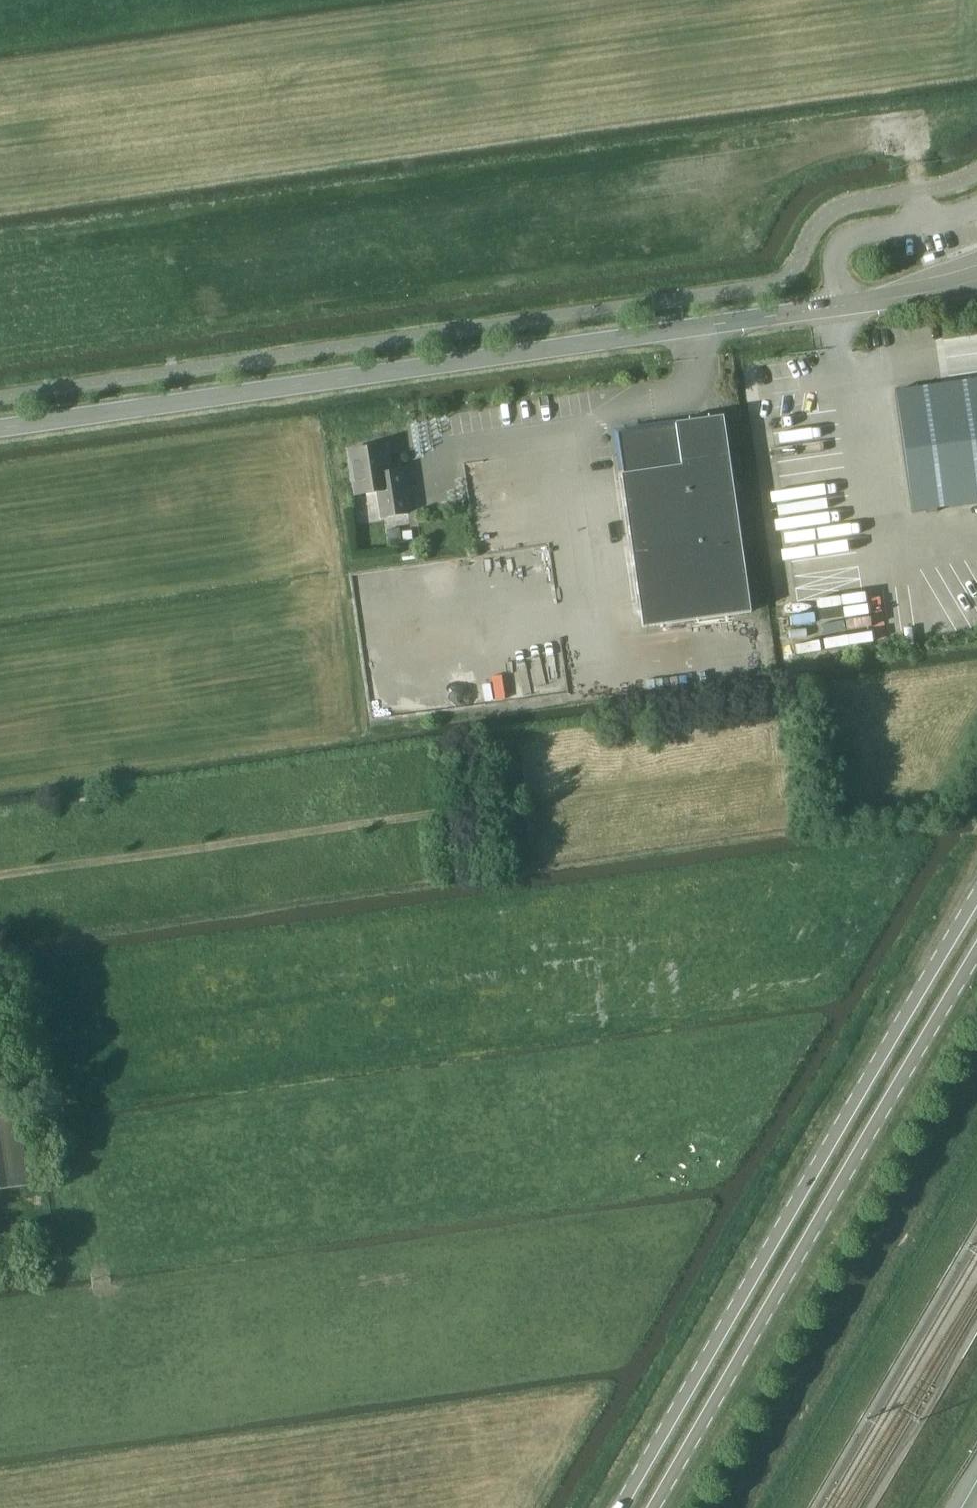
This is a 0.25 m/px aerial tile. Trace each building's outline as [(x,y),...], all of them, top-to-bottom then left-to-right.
[(897,390),(914,511),(976,502),(976,378),(897,390)] [(643,627),(752,612),(724,415),(675,422),(675,424),(617,432),(623,473),(621,473),(643,627)] [(382,501),(384,517),(410,513),(404,470),(391,472),(387,446),(351,451),(358,495),(385,491),(386,501),(382,501)] [(387,530),(388,542),(401,540),(400,528),(387,530)] [(412,530),(402,532),(403,540),(413,539),(412,530)] [(0,1036),(0,1051),(10,1050),(7,1035),(0,1036)] [(31,1184),(19,1105),(0,1108),(0,1189),(31,1184)]
